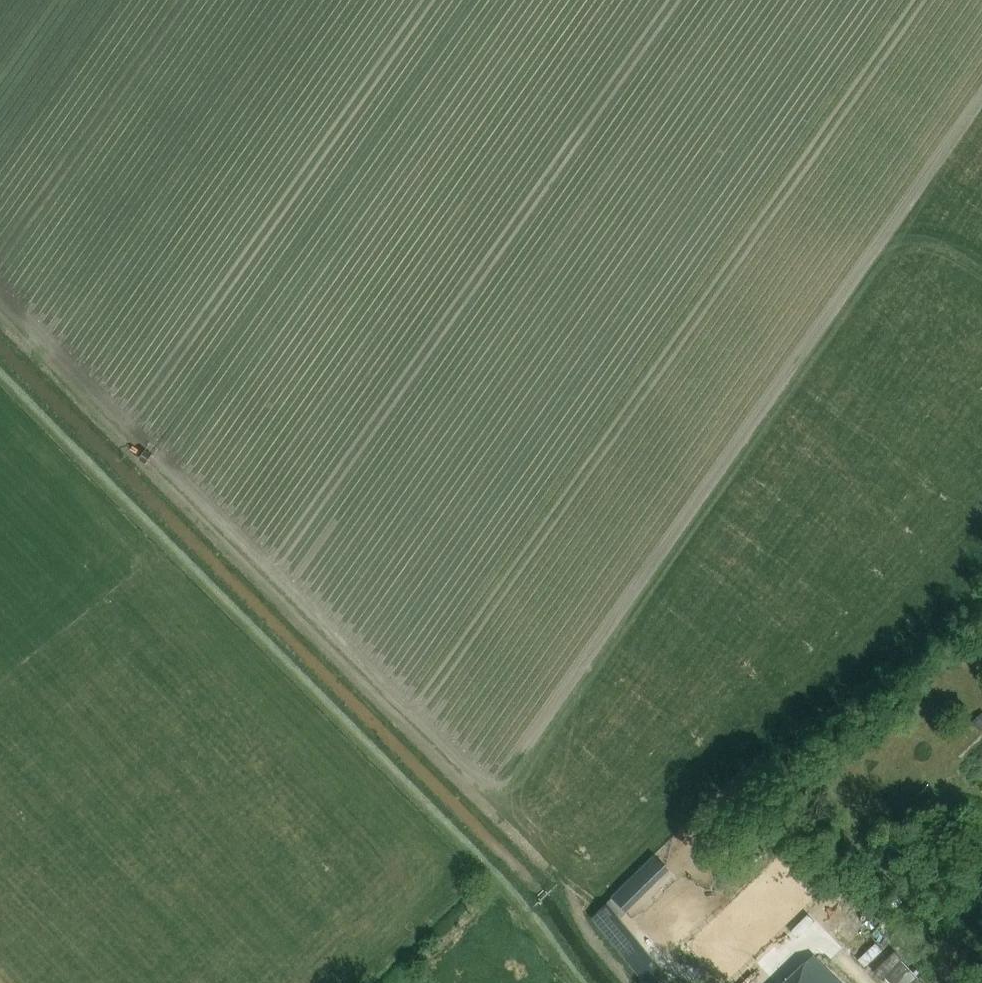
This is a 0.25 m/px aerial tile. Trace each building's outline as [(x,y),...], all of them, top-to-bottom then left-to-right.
[(975,732),(981,726),(981,722),(978,717),(969,725),(975,732)] [(621,917),(670,870),(657,856),(608,902),(621,917)] [(698,933),(747,978),(792,929),(743,884),(698,933)] [(663,970),(621,917),(608,902),(592,917),(646,982),(647,982),(663,970)] [(814,955),(785,982),(841,982),(814,955)]
